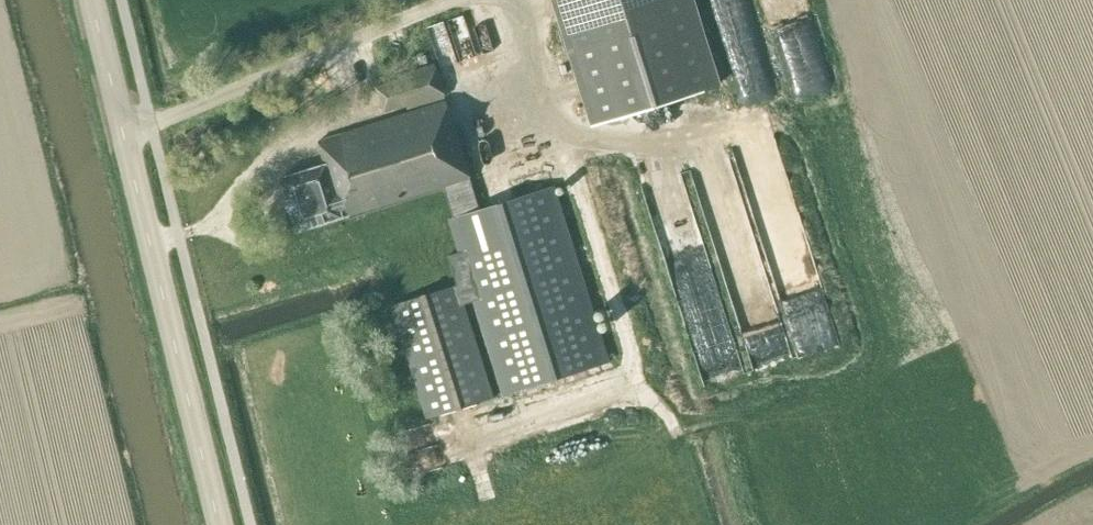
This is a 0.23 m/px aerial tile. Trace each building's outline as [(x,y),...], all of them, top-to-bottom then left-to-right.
[(721,85),(695,0),(553,0),(591,125),(721,85)] [(432,29),(442,66),(474,58),(463,15),(439,21),(441,27),(432,29)] [(827,57),(786,64),(791,91),(831,85),(827,57)] [(376,86),(384,111),(406,104),(408,108),(444,96),(434,63),(399,74),(400,79),(376,86)] [(751,86),(738,90),(744,109),(773,101),(769,89),(753,93),(751,86)] [(608,361),(553,187),(480,209),(447,102),(318,142),(325,164),(281,177),(298,230),(351,214),(352,218),(445,189),(454,218),(448,219),(459,253),(448,256),(457,285),(391,306),(427,419),(493,398),(464,304),(474,301),(503,394),(608,361)]
